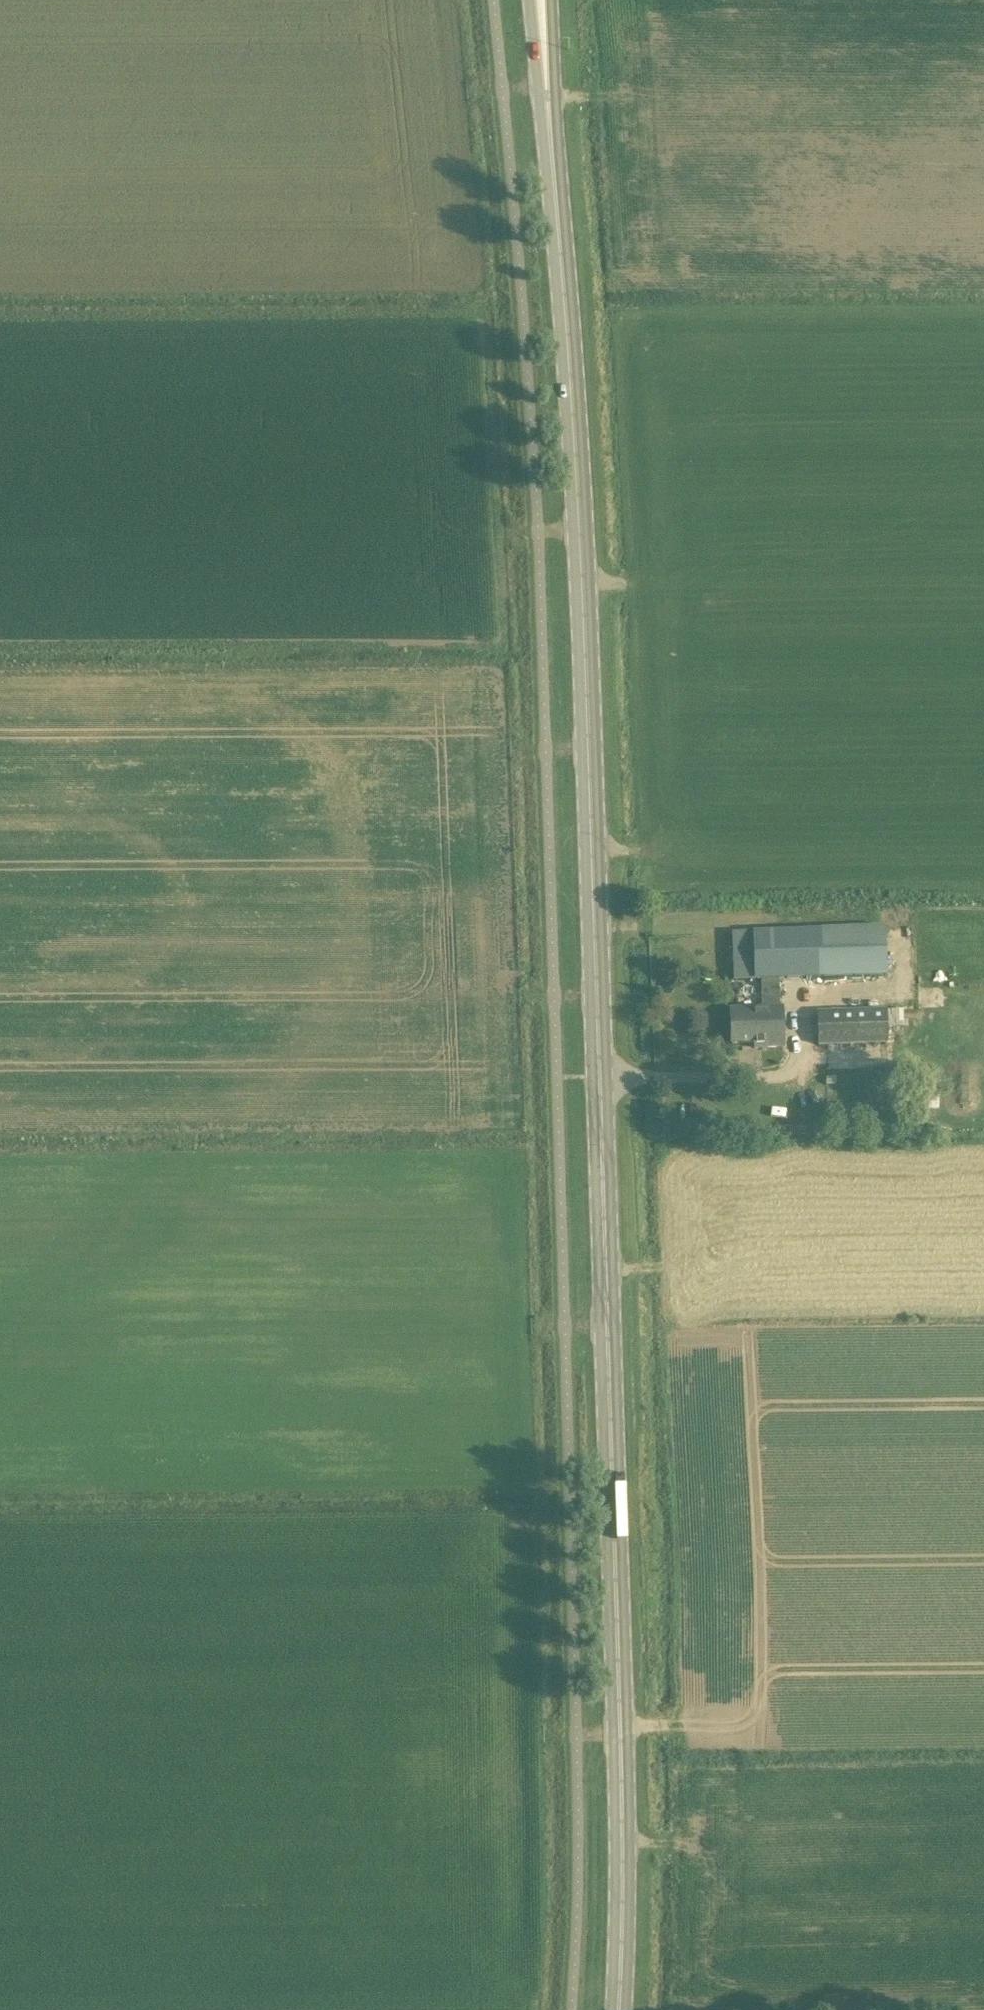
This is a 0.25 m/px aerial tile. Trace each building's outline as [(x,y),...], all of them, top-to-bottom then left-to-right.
[(886,975),(885,928),(820,930),(821,977),(886,975)] [(762,1008),(731,1009),(732,1044),(754,1044),(754,1048),(783,1047),(782,1007),(780,1007),(779,978),(761,979),(762,1008)] [(900,1009),(817,1012),(818,1045),(886,1042),(885,1026),(901,1025),(900,1009)]
